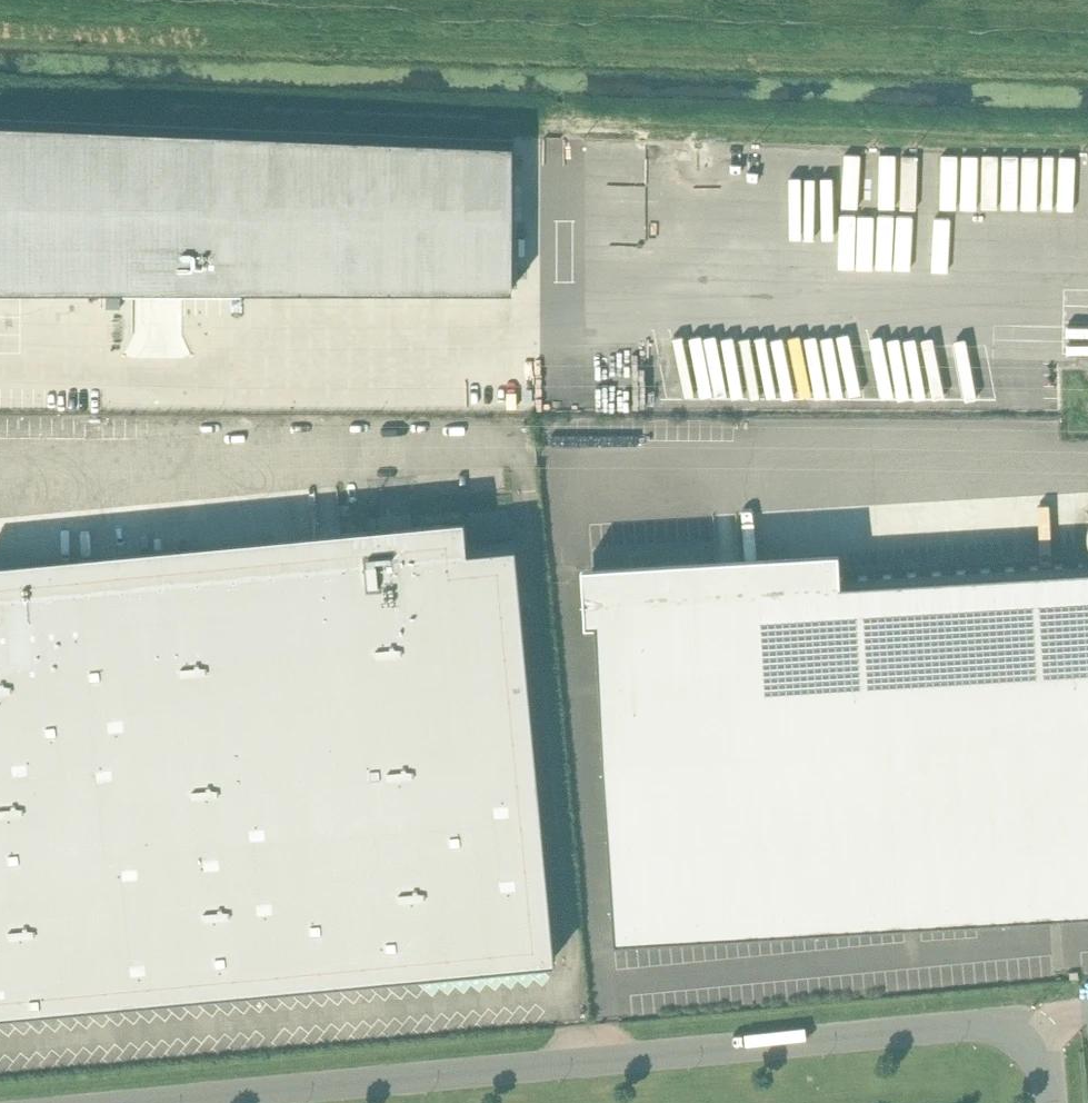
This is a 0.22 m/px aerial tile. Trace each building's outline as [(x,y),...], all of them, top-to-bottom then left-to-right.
[(0,119),(0,287),(134,287),(134,243),(183,243),(183,288),(515,289),(515,141),(0,119)] [(556,957),(516,541),(468,545),(465,515),(0,559),(0,1010),(556,957)] [(614,937),(1087,908),(1087,563),(700,586),(699,562),(592,568),(614,937)]
